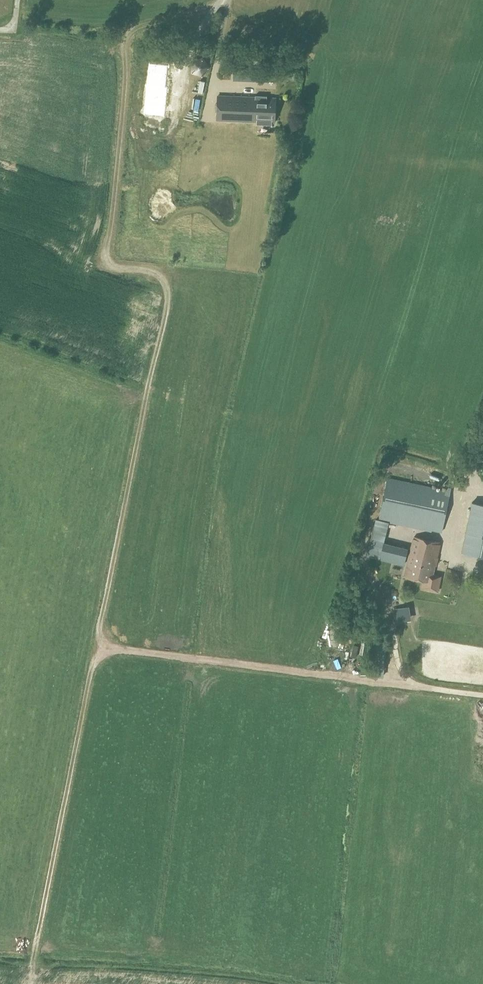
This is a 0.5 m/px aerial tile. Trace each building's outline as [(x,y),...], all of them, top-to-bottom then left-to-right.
[(192,62),(192,72),(202,76),(208,67),(202,58),(192,62)] [(149,63),(144,115),(145,115),(145,114),(164,116),(164,117),(167,87),(169,67),(170,65),(169,65),(169,66),(150,64),(150,63),(149,63)] [(218,96),(217,120),(257,121),(257,124),(272,125),(272,122),(275,122),(275,98),(267,98),(267,96),(255,96),(255,97),(218,96)] [(138,132),(136,123),(129,125),(131,133),(138,132)] [(147,154),(147,141),(139,141),(140,155),(147,154)] [(204,229),(212,229),(211,220),(204,221),(204,229)] [(223,233),(225,222),(214,220),(211,231),(223,233)] [(442,532),(450,492),(387,479),(379,518),(442,532)] [(462,552),(482,557),(482,505),(472,502),(462,552)] [(382,533),(388,533),(388,526),(371,525),(370,554),(382,554),(382,533)] [(414,536),(406,572),(405,577),(432,582),(441,542),(414,536)] [(399,560),(404,544),(394,541),(389,556),(399,560)] [(401,607),(392,608),(393,620),(402,619),(401,607)]
